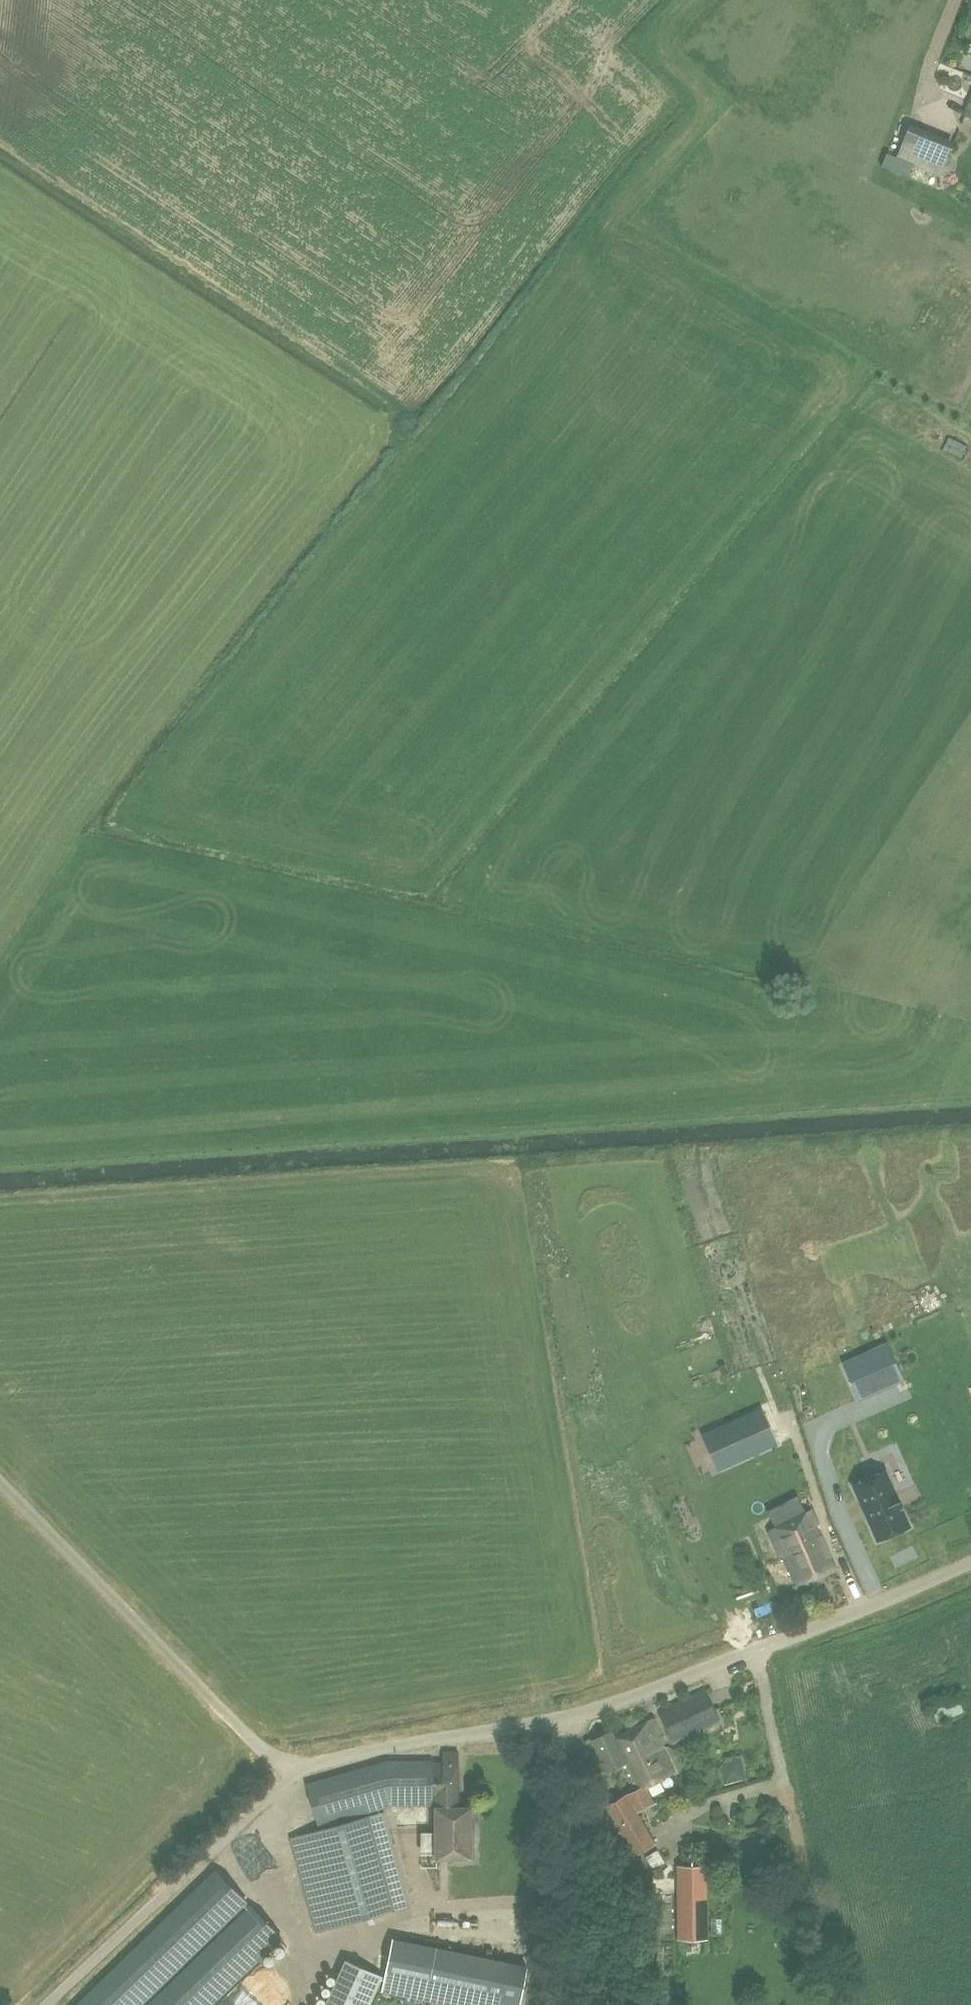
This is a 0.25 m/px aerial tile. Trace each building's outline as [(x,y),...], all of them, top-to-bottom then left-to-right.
[(939,175),(951,147),(907,130),(896,156),(886,152),(881,166),(908,177),(913,164),(939,175)] [(857,1356),(864,1370),(878,1364),(888,1386),(903,1379),(893,1357),(887,1343),(857,1356)] [(780,1437),(770,1417),(727,1437),(735,1458),(780,1437)] [(892,1514),(886,1501),(885,1502),(875,1479),(844,1492),(855,1517),(854,1518),(858,1527),(859,1526),(868,1547),(899,1533),(891,1515),(892,1514)] [(798,1585),(836,1568),(817,1525),(820,1524),(813,1509),(770,1529),(782,1556),(784,1555),(798,1585)] [(720,1720),(705,1687),(657,1709),(673,1741),(720,1720)] [(939,1709),(941,1721),(969,1714),(966,1702),(939,1709)] [(608,1770),(622,1763),(642,1754),(643,1756),(658,1749),(657,1746),(660,1744),(649,1721),(614,1738),(610,1731),(593,1740),(608,1770)] [(671,1775),(658,1749),(643,1756),(642,1754),(622,1763),(634,1790),(627,1793),(628,1795),(623,1797),(633,1813),(636,1811),(651,1803),(643,1789),(671,1775)] [(319,1825),(391,1804),(434,1805),(434,1832),(422,1832),(422,1852),(436,1852),(436,1858),(473,1858),(474,1803),(458,1803),(459,1752),(444,1752),(443,1762),(385,1761),(307,1784),(319,1825)] [(635,1816),(633,1813),(623,1797),(607,1806),(621,1829),(627,1826),(625,1820),(635,1816)] [(388,1810),(370,1815),(289,1837),(315,1931),(414,1905),(388,1810)] [(654,1842),(636,1811),(633,1813),(635,1816),(625,1820),(627,1826),(621,1829),(636,1854),(654,1842)] [(708,1938),(709,1881),(710,1864),(692,1864),(677,1865),(679,1938),(708,1938)] [(247,1902),(215,1869),(75,2004),(140,2004),(247,1902)] [(148,2004),(212,2004),(283,1936),(251,1904),(148,2004)] [(382,1990),(459,2004),(500,2004),(508,1962),(392,1939),(382,1990)] [(345,1960),(326,2004),(368,2004),(381,1976),(345,1960)]
